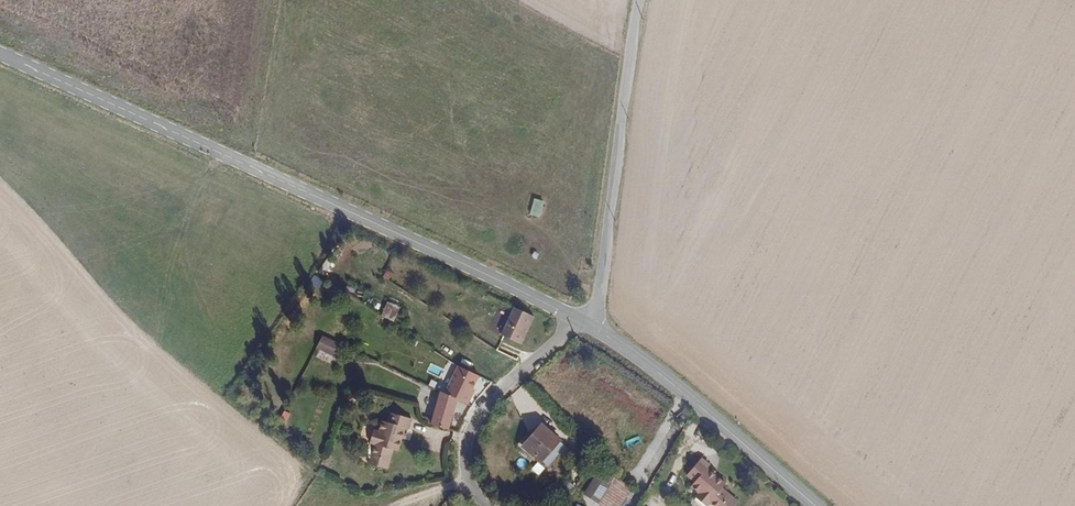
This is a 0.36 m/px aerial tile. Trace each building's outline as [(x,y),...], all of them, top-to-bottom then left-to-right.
[(533,198),(530,215),(541,217),(543,199),(533,198)] [(380,315),(392,321),(400,306),(388,300),(380,315)] [(518,348),(530,320),(509,310),(497,338),(518,348)] [(343,346),(324,336),(317,348),(337,357),(343,346)] [(477,381),(454,370),(452,375),(474,387),(477,381)] [(464,407),(474,387),(452,375),(442,396),(456,403),(464,407)] [(456,403),(442,396),(437,394),(434,401),(453,411),(456,403)] [(447,430),(453,411),(434,401),(425,423),(447,430)] [(396,452),(404,429),(408,429),(411,419),(390,413),(388,422),(380,422),(377,432),(371,430),(366,444),(372,446),(370,455),(388,459),(390,452),(396,452)] [(539,466),(556,445),(538,430),(521,451),(539,466)] [(385,468),(388,459),(370,455),(368,462),(385,468)] [(708,486),(710,484),(701,476),(686,494),(693,500),(691,504),(692,505),(724,505),(727,503),(708,486)] [(606,493),(592,482),(580,499),(589,505),(596,505),(606,493)]
